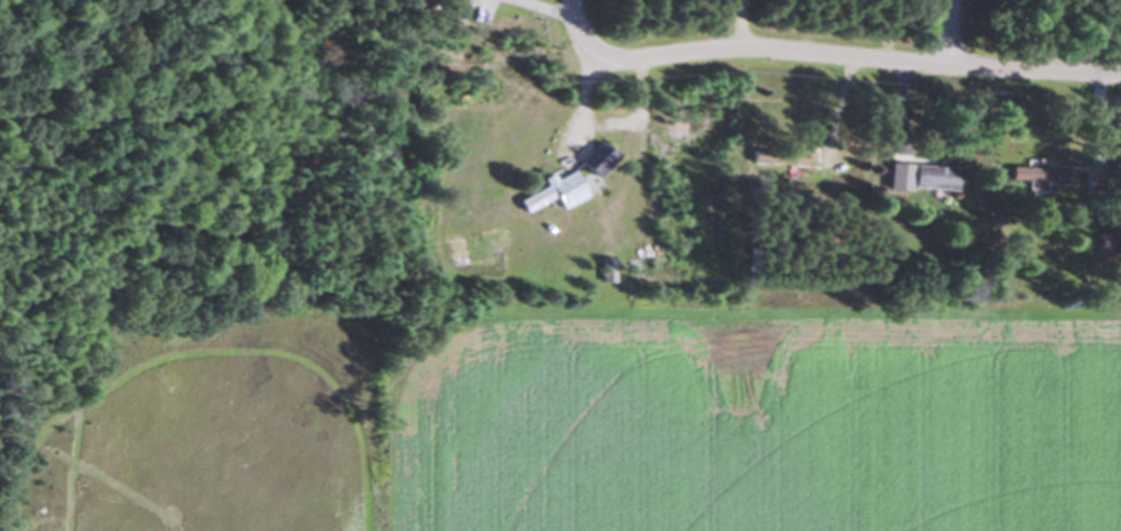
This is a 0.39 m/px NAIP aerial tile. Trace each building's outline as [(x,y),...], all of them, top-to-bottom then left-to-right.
[(576,159),(588,176),(613,160),(602,143),(576,159)] [(952,191),(953,167),(888,163),(887,187),(952,191)] [(1068,183),(1069,169),(998,166),(997,184),(1052,186),(1053,183),(1068,183)] [(1104,169),(1084,169),(1084,189),(1104,189),(1104,169)] [(582,197),(570,173),(515,198),(521,213),(553,198),(557,208),(582,197)] [(445,242),(450,266),(497,257),(492,232),(445,242)]
